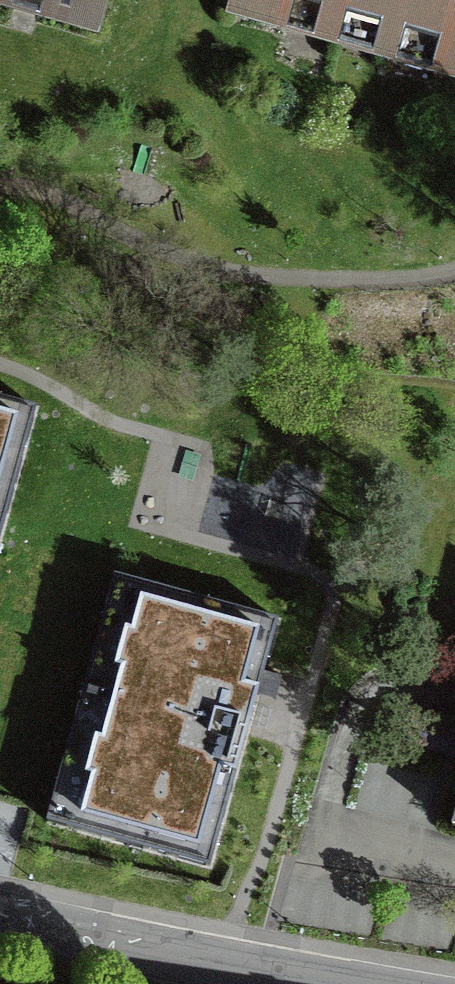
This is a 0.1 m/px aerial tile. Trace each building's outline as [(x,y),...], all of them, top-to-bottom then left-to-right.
[(42,5),(87,18),(92,0),(43,0),(42,5)] [(290,18),(295,0),(246,0),(244,5),(290,18)] [(345,13),(349,0),(324,0),(322,6),(345,13)] [(391,35),(400,0),(349,0),(345,13),(343,21),(391,35)] [(391,35),(439,48),(452,0),(400,0),(391,35)] [(454,53),(454,0),(452,0),(439,48),(454,53)] [(39,404),(0,393),(0,542),(39,404)] [(280,619),(115,573),(46,822),(211,867),(259,696),(280,619)]
